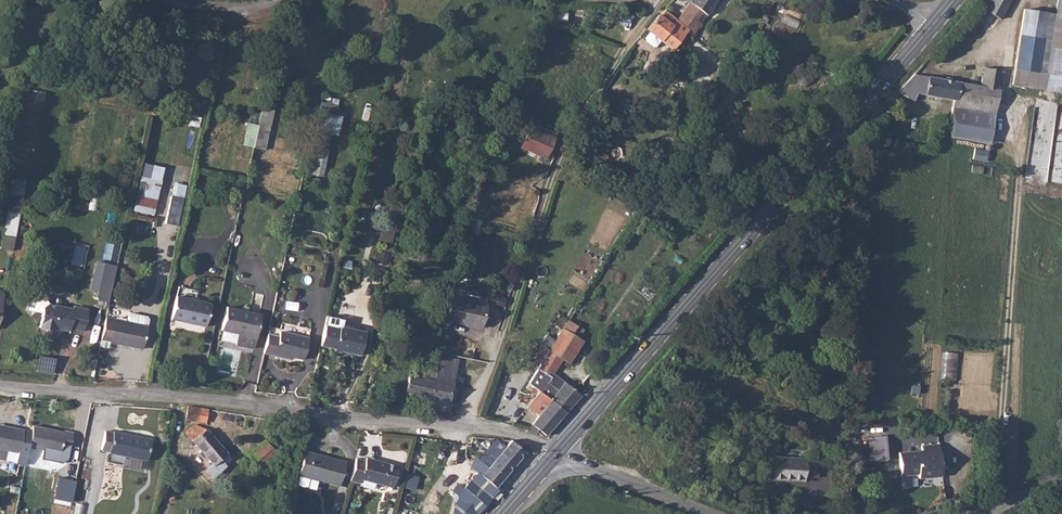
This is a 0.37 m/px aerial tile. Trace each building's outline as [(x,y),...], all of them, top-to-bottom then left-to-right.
[(721,0),(694,0),(685,12),(703,25),(721,0)] [(971,7),(999,20),(1011,0),(977,0),(971,7)] [(659,13),(647,27),(652,30),(647,36),(646,38),(653,44),(655,45),(662,39),(677,18),(666,9),(662,15),(659,13)] [(1061,74),(1061,14),(1055,13),(1023,9),(1016,68),(1061,74)] [(677,18),(662,39),(674,48),(689,29),(677,18)] [(912,74),(892,97),(912,99),(917,93),(954,98),(954,106),(990,110),(992,98),(999,99),(1005,66),(983,63),(980,85),(951,81),(951,74),(940,73),(938,78),(912,74)] [(1061,92),(1061,74),(1016,68),(1014,85),(1061,92)] [(338,136),(342,116),(335,114),(338,99),(321,95),(314,131),(338,136)] [(1035,107),(1026,176),(1039,177),(1040,171),(1044,171),(1050,125),(1052,115),(1045,114),(1046,109),(1035,107)] [(258,124),(245,123),(243,147),(273,150),(276,120),(264,119),(265,113),(259,113),(258,124)] [(552,136),(529,126),(520,145),(545,155),(552,136)] [(324,175),(324,147),(306,148),(306,175),(324,175)] [(973,160),(986,161),(987,149),(974,148),(973,160)] [(153,217),(165,168),(144,162),(132,211),(153,217)] [(172,192),(167,220),(180,222),(185,195),(172,192)] [(12,247),(13,235),(0,233),(0,246),(12,247)] [(102,297),(110,299),(118,262),(118,261),(98,257),(92,289),(100,291),(99,296),(102,297)] [(388,286),(391,271),(382,269),(379,284),(388,286)] [(1024,293),(1042,294),(1043,282),(1026,280),(1024,293)] [(42,329),(54,331),(58,329),(71,332),(74,330),(88,332),(93,309),(77,306),(74,308),(53,302),(47,291),(34,298),(32,307),(38,308),(37,311),(44,313),(45,315),(42,329)] [(207,300),(174,293),(169,316),(203,323),(207,300)] [(485,305),(449,297),(445,320),(480,328),(485,305)] [(258,310),(225,304),(221,328),(236,330),(235,341),(253,344),(258,310)] [(129,322),(107,318),(102,341),(145,349),(151,321),(147,314),(131,311),(129,322)] [(328,311),(321,342),(339,345),(341,347),(364,352),(368,328),(344,323),(344,315),(328,311)] [(526,383),(565,412),(577,395),(553,373),(560,359),(567,363),(584,341),(579,336),(584,329),(567,317),(551,343),(542,339),(532,357),(539,361),(526,383)] [(275,352),(296,357),(300,334),(268,327),(262,353),(273,354),(275,352)] [(300,334),(296,357),(303,358),(307,335),(300,334)] [(954,380),(955,353),(941,353),(941,379),(954,380)] [(433,382),(430,398),(453,403),(456,385),(453,384),(455,375),(444,373),(448,357),(438,355),(436,370),(433,382)] [(36,372),(50,373),(52,358),(38,357),(36,372)] [(444,373),(455,375),(458,359),(448,357),(444,373)] [(423,381),(426,368),(410,365),(404,393),(430,398),(433,382),(423,381)] [(436,370),(426,368),(423,381),(433,382),(436,370)] [(645,378),(636,389),(644,396),(652,385),(645,378)] [(548,434),(565,412),(526,383),(524,387),(533,394),(524,405),(536,414),(526,428),(525,430),(534,435),(536,434),(544,438),(548,434)] [(181,407),(180,410),(180,423),(199,424),(199,413),(199,408),(181,407)] [(35,428),(34,429),(12,423),(11,426),(0,423),(0,455),(8,457),(11,447),(20,449),(21,450),(23,444),(30,446),(35,428)] [(202,426),(192,425),(188,430),(205,450),(200,455),(209,465),(206,469),(215,478),(232,459),(202,426)] [(38,427),(35,428),(30,446),(60,454),(62,448),(72,450),(76,434),(66,431),(64,437),(56,435),(55,431),(38,427)] [(112,456),(136,461),(140,438),(116,433),(116,435),(107,434),(104,452),(111,453),(112,456)] [(249,451),(263,468),(277,454),(278,452),(265,437),(249,451)] [(140,438),(136,461),(149,464),(154,441),(140,438)] [(867,439),(867,460),(885,460),(885,439),(867,439)] [(522,450),(516,445),(507,442),(484,468),(473,458),(462,456),(461,464),(466,469),(457,482),(462,485),(458,489),(455,486),(453,487),(448,492),(452,497),(449,500),(453,503),(448,513),(475,513),(494,492),(493,488),(522,454),(520,452),(522,450)] [(928,472),(938,471),(935,442),(916,443),(917,450),(893,453),(896,476),(914,474),(915,479),(928,478),(928,472)] [(25,463),(30,446),(23,444),(21,450),(20,449),(16,461),(25,463)] [(346,463),(305,450),(298,475),(339,487),(346,463)] [(255,475),(263,468),(249,451),(241,459),(255,475)] [(764,452),(761,478),(798,481),(799,474),(812,476),(813,456),(764,452)] [(363,480),(388,487),(395,461),(378,456),(374,459),(368,457),(366,459),(358,457),(351,480),(361,483),(363,480)] [(69,504),(75,483),(59,479),(53,500),(69,504)]
